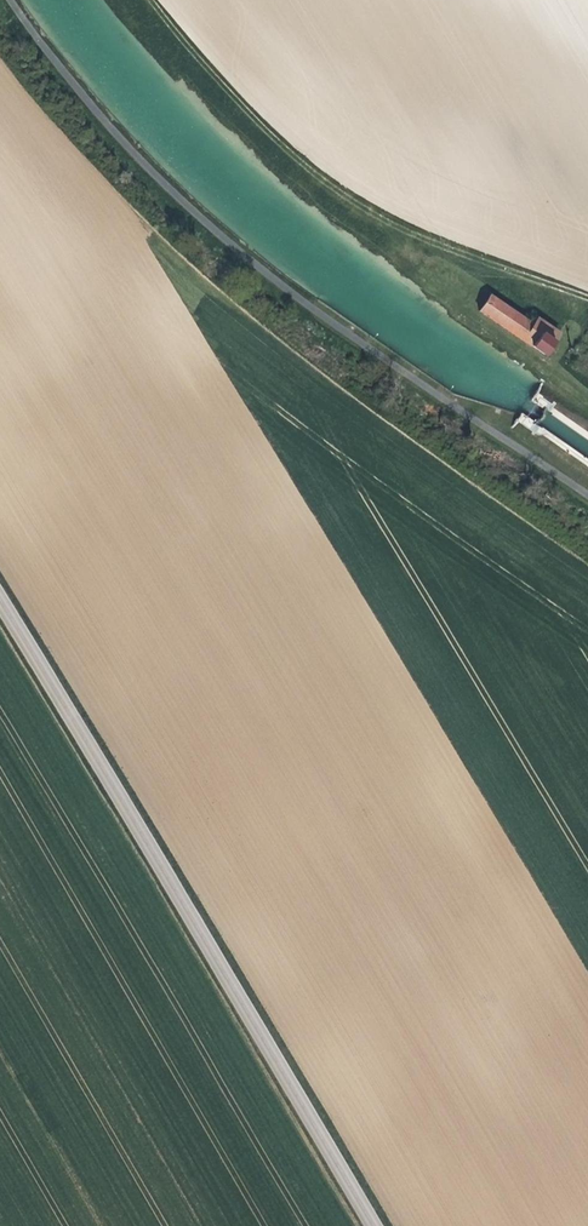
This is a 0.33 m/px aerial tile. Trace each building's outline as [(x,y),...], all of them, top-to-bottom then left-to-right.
[(558,332),(532,314),(528,320),(490,294),(480,308),(544,352),(558,332)]
